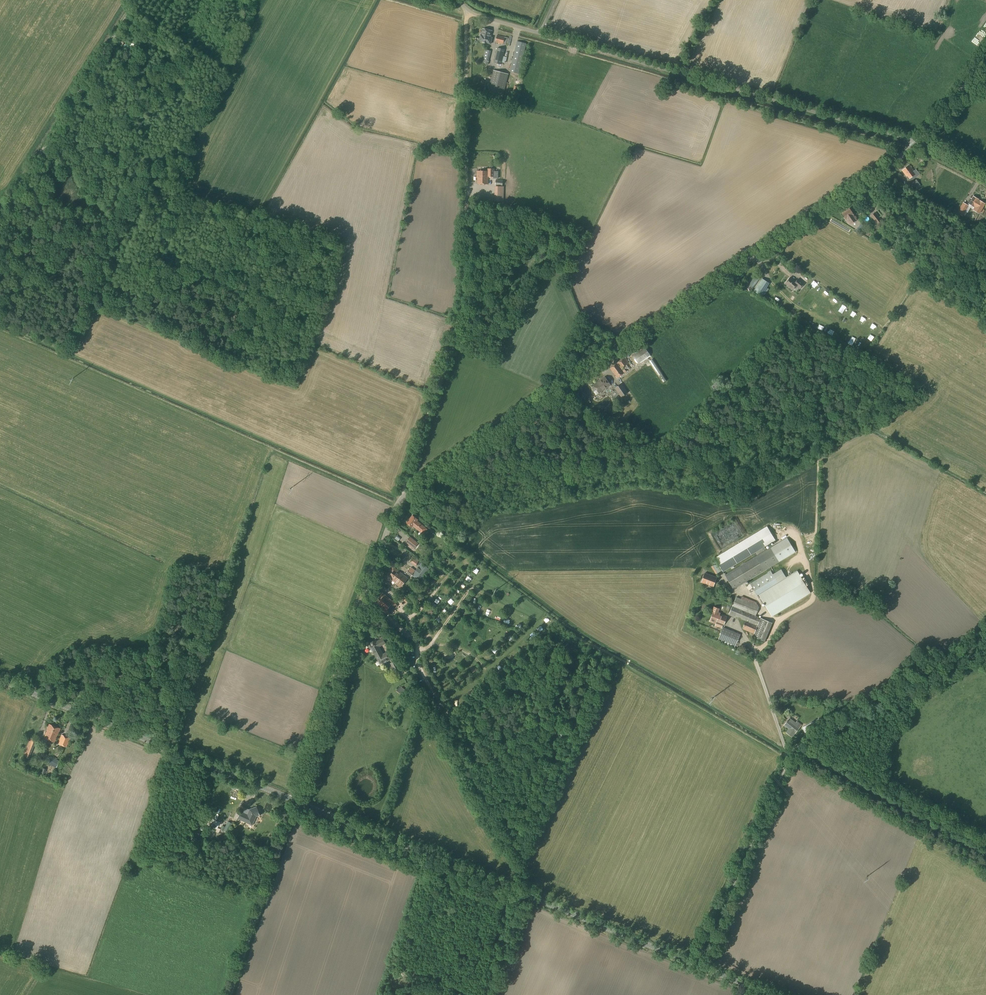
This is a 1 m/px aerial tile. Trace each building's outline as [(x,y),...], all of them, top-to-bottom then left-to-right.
[(490,37),(492,31),(482,29),(481,35),(490,37)] [(490,37),(481,35),(479,41),(491,44),(492,37),(490,37)] [(506,45),(508,38),(497,35),(495,42),(506,45)] [(519,74),(526,44),(517,41),(510,72),(519,74)] [(487,65),(491,51),(490,51),(490,49),(486,47),(482,64),(487,65)] [(501,64),(505,50),(497,48),(494,63),(501,64)] [(501,101),(508,75),(493,71),(487,97),(501,101)] [(514,105),(516,100),(505,97),(504,103),(514,105)] [(908,179),(916,174),(909,165),(902,170),(908,179)] [(477,171),(477,176),(478,176),(477,184),(488,184),(488,177),(493,177),(493,179),(498,179),(498,172),(494,171),(494,169),(488,169),(488,171),(477,171)] [(917,189),(921,186),(916,179),(911,183),(915,188),(915,187),(917,189)] [(504,202),(504,186),(495,186),(494,202),(504,202)] [(978,200),(973,196),(971,199),(970,198),(967,203),(975,207),(973,210),(979,214),(985,204),(980,201),(979,202),(978,201),(978,200)] [(963,216),(969,206),(963,202),(957,213),(963,216)] [(850,225),(857,220),(853,215),(849,209),(842,214),(846,219),(850,225)] [(879,226),(882,223),(881,222),(882,221),(875,212),(870,216),(877,225),(878,224),(879,226)] [(753,288),(760,277),(756,274),(749,286),(753,288)] [(796,282),(790,277),(785,284),(793,290),(796,286),(800,289),(804,284),(798,279),(796,282)] [(763,298),(769,289),(767,288),(769,283),(762,278),(753,291),(763,298)] [(638,363),(650,355),(646,348),(633,356),(638,363)] [(629,363),(625,357),(610,368),(617,378),(632,367),(629,362),(629,363)] [(665,382),(667,380),(653,359),(650,360),(665,382)] [(599,393),(610,385),(605,377),(593,385),(599,393)] [(711,387),(716,391),(723,383),(719,379),(711,387)] [(621,397),(628,392),(622,383),(615,388),(621,397)] [(413,516),(407,523),(412,527),(413,526),(423,534),(428,529),(417,521),(418,520),(413,516)] [(723,572),(776,540),(767,526),(714,558),(723,572)] [(414,549),(419,543),(410,536),(405,542),(414,549)] [(733,589),(764,571),(780,561),(795,552),(787,538),(771,547),(725,576),(733,589)] [(412,575),(420,581),(430,569),(421,563),(416,570),(411,567),(407,573),(411,576),(412,575)] [(401,587),(408,578),(393,567),(387,575),(396,583),(395,583),(401,587)] [(443,571),(438,567),(435,572),(439,575),(443,571)] [(786,577),(781,569),(773,574),(771,571),(750,584),(757,595),(758,594),(786,577)] [(772,616),(810,593),(797,571),(786,577),(758,594),(772,616)] [(705,573),(701,583),(705,584),(710,586),(713,587),(717,577),(705,573)] [(433,586),(436,581),(431,577),(428,582),(433,586)] [(425,585),(421,590),(426,594),(430,589),(425,585)] [(382,592),(374,602),(388,614),(396,604),(382,592)] [(423,595),(418,592),(414,597),(419,600),(423,595)] [(402,603),(406,597),(402,594),(397,599),(402,603)] [(756,603),(741,596),(740,599),(736,597),(730,613),(738,616),(738,618),(746,621),(743,629),(754,634),(753,637),(764,641),(772,623),(756,616),(759,607),(756,603)] [(418,602),(414,598),(410,603),(415,607),(418,602)] [(724,626),(727,617),(720,614),(720,613),(718,612),(719,609),(714,607),(713,610),(713,611),(709,621),(717,624),(716,626),(721,628),(723,625),(724,626)] [(726,630),(723,628),(720,635),(723,636),(722,640),(736,645),(740,634),(726,629),(726,630)] [(369,645),(369,646),(370,649),(371,649),(372,649),(372,650),(378,660),(378,661),(380,660),(382,663),(383,665),(385,668),(389,666),(387,663),(391,661),(390,659),(389,657),(387,654),(384,656),(382,651),(380,649),(379,647),(376,642),(376,641),(375,640),(369,643),(369,645)] [(172,664),(175,658),(167,654),(164,659),(172,664)] [(395,672),(400,670),(395,661),(391,663),(395,672)] [(822,723),(819,718),(814,721),(802,727),(805,733),(809,731),(808,730),(816,726),(822,723)] [(792,722),(789,719),(787,721),(786,721),(787,722),(784,725),(789,729),(787,732),(792,737),(799,727),(801,724),(797,721),(796,723),(793,720),(792,722)] [(58,734),(60,728),(49,724),(48,727),(47,727),(47,728),(47,729),(47,730),(44,738),(54,742),(58,734)] [(66,747),(70,738),(62,735),(58,744),(66,747)] [(29,759),(36,740),(30,738),(23,756),(29,759)] [(56,767),(59,762),(51,757),(48,763),(56,767)] [(259,813),(256,806),(249,809),(242,807),(240,812),(237,819),(252,826),(254,821),(256,816),(259,815),(259,816),(260,816),(259,813)]
